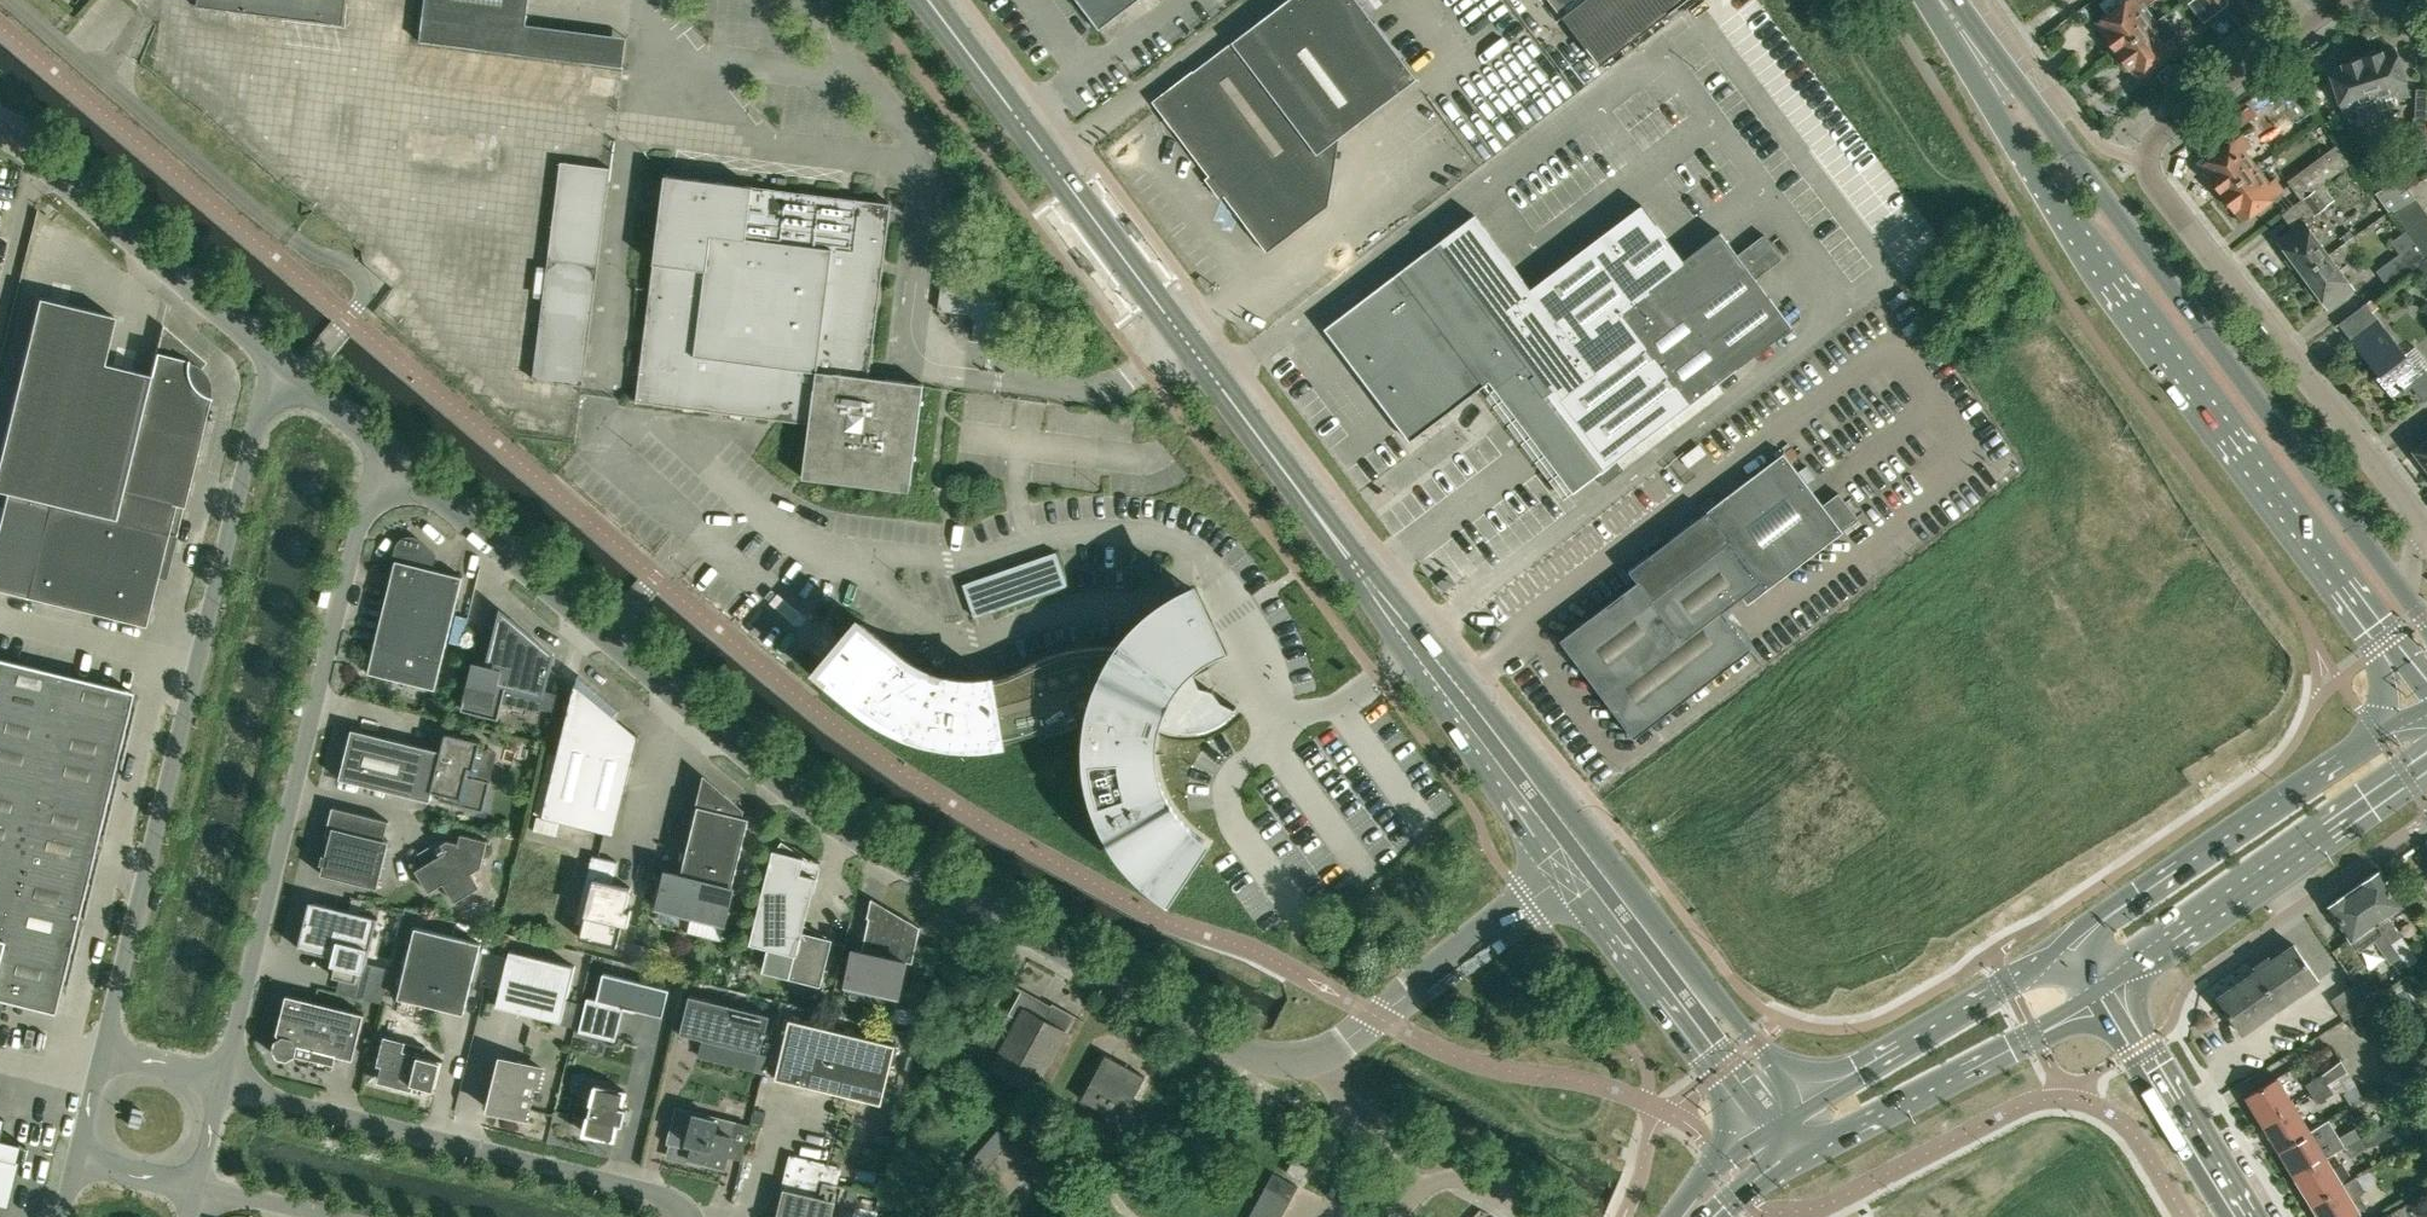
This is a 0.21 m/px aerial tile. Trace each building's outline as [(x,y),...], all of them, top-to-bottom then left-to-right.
[(193,5),(340,23),(342,0),(194,0),(193,5)] [(419,41),(623,67),(627,37),(526,24),(529,0),(425,0),(419,41)] [(1100,29),(1138,0),(1078,0),(1100,29)] [(1333,171),(1339,139),(1338,138),(1417,78),(1418,78),(1370,15),(1389,0),(1287,0),(1194,70),(1153,101),(1209,175),(1205,178),(1220,198),(1225,195),(1267,250),(1327,204),(1333,171)] [(1562,15),(1601,67),(1690,0),(1550,0),(1562,15)] [(2097,20),(2105,32),(2103,33),(2106,37),(2106,40),(2110,46),(2114,47),(2116,50),(2152,23),(2159,18),(2147,3),(2146,0),(2104,0),(2099,4),(2107,13),(2097,20)] [(2216,12),(2227,3),(2225,0),(2207,0),(2216,12)] [(2081,20),(2087,21),(2095,15),(2091,11),(2089,13),(2083,5),(2075,12),(2081,20)] [(2152,23),(2116,50),(2118,53),(2118,57),(2123,63),(2126,64),(2129,68),(2131,66),(2139,77),(2180,47),(2171,34),(2176,31),(2164,15),(2159,18),(2152,23)] [(2396,99),(2411,94),(2396,48),(2383,52),(2382,49),(2378,51),(2374,50),(2368,52),(2365,55),(2362,56),(2381,115),(2382,115),(2381,110),(2395,105),(2397,101),(2396,99)] [(2380,115),(2381,115),(2362,56),(2358,57),(2354,56),(2348,58),(2345,61),(2341,62),(2342,65),(2329,69),(2344,115),(2358,111),(2361,121),(2380,115)] [(2426,117),(2426,88),(2417,88),(2416,117),(2426,117)] [(2258,116),(2251,106),(2235,118),(2243,127),(2258,116)] [(2221,192),(2256,166),(2244,151),(2251,146),(2242,133),(2202,162),(2211,174),(2208,175),(2211,179),(2211,182),(2215,188),(2219,189),(2221,192)] [(2301,199),(2320,184),(2348,164),(2336,148),(2289,183),(2301,199)] [(533,379),(583,385),(610,167),(561,161),(533,379)] [(2228,205),(2231,206),(2234,209),(2236,208),(2244,219),(2283,190),(2274,177),(2267,182),(2256,166),(2221,192),(2223,195),(2224,199),(2228,205)] [(911,484),(923,383),(869,376),(891,203),(665,174),(636,401),(809,423),(802,477),(903,490),(911,484)] [(2392,208),(2393,210),(2416,197),(2402,178),(2375,192),(2388,211),(2392,208)] [(2322,183),(2301,199),(2312,213),(2333,198),(2322,183)] [(2393,210),(2403,223),(2423,208),(2416,197),(2393,210)] [(1616,459),(1736,368),(1792,326),(1721,232),(1684,260),(1641,204),(1530,288),(1474,214),(1325,327),(1410,440),(1514,361),(1531,384),(1518,394),(1531,412),(1527,415),(1541,435),(1550,428),(1554,433),(1570,421),(1605,467),(1595,474),(1603,484),(1624,469),(1616,459)] [(2407,229),(2410,233),(2426,220),(2426,213),(2423,208),(2403,223),(2407,229)] [(2303,273),(2328,254),(2303,220),(2277,239),(2286,251),(2286,258),(2292,266),(2299,268),(2303,273)] [(2418,243),(2426,236),(2426,220),(2410,233),(2418,243)] [(2410,233),(2407,229),(2391,241),(2399,253),(2376,270),(2388,286),(2413,266),(2426,256),(2425,253),(2418,243),(2410,233)] [(1755,241),(1738,254),(1754,275),(1756,277),(1782,257),(1764,234),(1755,241)] [(2425,253),(2426,252),(2426,236),(2418,243),(2425,253)] [(2328,307),(2354,288),(2328,254),(2303,273),(2307,279),(2306,286),(2312,294),(2319,295),(2328,307)] [(975,320),(973,335),(1005,340),(1010,299),(1009,299),(998,286),(999,285),(942,277),(938,309),(954,311),(969,313),(975,320)] [(0,452),(0,490),(6,491),(6,492),(48,503),(114,519),(176,534),(209,397),(210,397),(210,396),(209,395),(210,387),(209,380),(206,373),(200,367),(205,360),(162,324),(150,374),(103,362),(114,315),(38,297),(0,452)] [(2426,367),(2426,362),(2415,347),(2406,354),(2364,302),(2336,324),(2337,325),(2340,323),(2373,364),(2377,360),(2384,369),(2376,375),(2394,398),(2412,385),(2424,400),(2426,397),(2426,371),(2425,369),(2426,367)] [(2415,450),(2426,466),(2426,440),(2415,450)] [(1619,595),(1618,595),(1561,639),(1634,736),(1750,648),(1722,610),(1742,595),(1748,603),(1843,531),(1841,528),(1857,516),(1838,492),(1823,504),(1784,452),(1706,511),(1702,513),(1703,514),(1650,554),(1649,553),(1648,554),(1649,555),(1631,569),(1630,567),(1628,569),(1630,570),(1629,570),(1638,581),(1619,595)] [(0,515),(0,589),(26,596),(144,625),(157,574),(161,557),(170,559),(176,534),(114,519),(48,503),(6,492),(0,515)] [(368,672),(435,689),(463,576),(427,567),(429,559),(435,553),(419,539),(414,537),(409,536),(404,538),(400,541),(397,545),(390,575),(392,576),(368,672)] [(1056,551),(963,584),(975,617),(1068,585),(1056,551)] [(1126,639),(1121,646),(1084,647),(1078,648),(1071,649),(1065,650),(1057,652),(1046,656),(1040,658),(1035,661),(1028,664),(1023,666),(1015,670),(1007,674),(1000,676),(996,677),(992,677),(988,678),(982,678),(972,679),(967,679),(961,678),(951,677),(945,676),(940,674),(934,673),(929,671),(924,669),(919,666),(908,659),(900,653),(865,624),(850,642),(831,636),(826,650),(836,653),(838,657),(824,673),(858,703),(890,724),(898,728),(907,732),(916,735),(925,738),(934,740),(944,742),(953,743),(962,744),(972,744),(981,743),(991,743),(1000,741),(1007,740),(1015,738),(1022,736),(1030,734),(1036,732),(1042,729),(1061,720),(1067,717),(1071,716),(1076,715),(1081,713),(1087,712),(1093,711),(1090,724),(1090,729),(1089,739),(1089,748),(1090,762),(1092,777),(1093,785),(1094,789),(1096,796),(1098,803),(1100,809),(1103,815),(1106,821),(1109,828),(1112,833),(1116,841),(1119,845),(1124,852),(1133,863),(1141,872),(1150,880),(1160,888),(1168,893),(1205,839),(1198,835),(1191,829),(1185,824),(1183,821),(1180,817),(1174,810),(1170,804),(1166,797),(1164,794),(1163,789),(1160,782),(1159,778),(1158,774),(1155,761),(1154,747),(1154,741),(1154,735),(1156,723),(1158,724),(1165,727),(1172,729),(1181,730),(1189,731),(1196,730),(1202,729),(1209,727),(1216,724),(1222,721),(1227,717),(1233,712),(1238,707),(1236,706),(1235,707),(1221,701),(1213,690),(1199,685),(1193,673),(1186,669),(1191,664),(1195,661),(1202,656),(1205,653),(1210,651),(1215,648),(1219,646),(1203,612),(1191,587),(1179,593),(1168,600),(1159,606),(1154,610),(1149,615),(1144,619),(1137,626),(1131,632),(1126,639)] [(553,710),(557,692),(545,689),(554,653),(511,617),(509,619),(509,620),(499,632),(495,630),(494,632),(495,633),(489,659),(481,657),(479,665),(470,663),(465,684),(468,685),(462,709),(499,718),(504,699),(540,708),(541,707),(553,710)] [(124,724),(132,691),(0,658),(0,999),(54,1012),(124,724)] [(575,682),(542,817),(614,834),(638,735),(635,732),(634,737),(615,732),(620,709),(579,674),(576,683),(575,682)] [(352,729),(346,751),(340,779),(430,801),(433,791),(441,793),(439,800),(483,811),(491,781),(467,775),(469,768),(474,769),(481,741),(446,732),(441,751),(352,729)] [(666,869),(664,879),(657,907),(725,924),(734,886),(733,886),(749,817),(739,815),(740,811),(709,783),(703,806),(698,805),(683,868),(682,868),(681,873),(666,869)] [(321,874),(378,887),(389,840),(384,839),(389,820),(333,807),(326,835),(331,836),(321,874)] [(455,901),(480,886),(472,872),(481,866),(488,840),(461,833),(459,842),(447,839),(429,850),(427,847),(418,853),(425,864),(416,870),(429,891),(443,883),(455,901)] [(812,876),(815,864),(782,843),(777,850),(773,849),(750,943),(770,948),(765,969),(820,983),(831,939),(802,932),(816,877),(812,876)] [(579,937),(617,946),(622,924),(628,925),(631,910),(626,909),(631,887),(613,883),(618,861),(592,855),(591,856),(598,858),(593,881),(586,879),(580,902),(594,905),(591,914),(585,912),(579,937)] [(2354,888),(2391,942),(2400,935),(2387,916),(2403,904),(2380,870),(2376,872),(2372,871),(2365,876),(2364,881),(2354,888)] [(2400,955),(2391,942),(2354,888),(2342,896),(2339,895),(2331,900),(2330,904),(2328,906),(2359,951),(2376,939),(2391,961),(2400,955)] [(298,947),(334,956),(332,964),(336,965),(333,976),(357,982),(362,963),(367,964),(378,917),(310,900),(298,947)] [(906,961),(912,962),(920,927),(908,920),(905,924),(880,904),(871,911),(862,951),(906,961)] [(398,997),(464,1013),(481,942),(415,926),(398,997)] [(625,959),(624,962),(628,963),(629,963),(639,965),(643,951),(644,945),(634,942),(629,941),(625,957),(625,959)] [(2269,961),(2294,997),(2319,980),(2295,944),(2269,961)] [(575,965),(510,949),(496,1006),(562,1022),(576,1025),(581,1002),(567,999),(575,965)] [(899,996),(906,961),(862,951),(854,949),(844,993),(875,1000),(877,991),(899,996)] [(2268,1015),(2294,997),(2269,961),(2243,979),(2268,1015)] [(2364,967),(2351,976),(2354,982),(2368,1003),(2378,1016),(2387,1009),(2380,993),(2381,992),(2364,967)] [(587,998),(579,1031),(616,1040),(623,1008),(636,1011),(636,1010),(663,1016),(669,988),(604,972),(597,1000),(587,998)] [(387,983),(368,978),(363,998),(382,1003),(387,983)] [(2242,1032),(2268,1015),(2243,979),(2218,997),(2242,1032)] [(2368,1003),(2354,982),(2331,998),(2346,1019),(2368,1003)] [(1033,1092),(1066,1031),(1075,1015),(1052,1003),(1051,1005),(1023,989),(1010,1013),(1018,1018),(1014,1026),(993,1019),(981,1063),(1033,1092)] [(365,1013),(287,994),(277,1032),(280,1037),(276,1039),(273,1049),(278,1057),(288,1059),(292,1057),(295,1061),(333,1070),(339,1046),(356,1050),(365,1013)] [(690,994),(680,1032),(702,1038),(698,1055),(720,1060),(724,1044),(761,1052),(770,1014),(690,994)] [(845,1002),(834,999),(830,1014),(846,1018),(848,1006),(845,1002)] [(2353,1029),(2366,1024),(2366,1025),(2378,1020),(2375,1016),(2371,1007),(2370,1007),(2348,1017),(2353,1029)] [(2390,1015),(2368,1025),(2372,1035),(2395,1024),(2390,1015)] [(776,1077),(881,1103),(896,1044),(790,1019),(776,1077)] [(2395,1024),(2372,1035),(2377,1047),(2400,1036),(2395,1024)] [(384,1035),(378,1060),(377,1064),(382,1066),(378,1081),(418,1091),(420,1085),(434,1089),(435,1086),(436,1086),(443,1060),(423,1055),(426,1046),(384,1035)] [(2406,1049),(2383,1059),(2388,1071),(2411,1060),(2406,1049)] [(1107,1055),(1083,1099),(1107,1113),(1103,1120),(1116,1127),(1120,1119),(1121,1120),(1145,1076),(1107,1055)] [(501,1058),(488,1108),(526,1118),(534,1086),(539,1087),(543,1068),(501,1058)] [(2310,1093),(2326,1083),(2347,1070),(2340,1058),(2320,1073),(2304,1083),(2310,1093)] [(2262,1122),(2294,1103),(2278,1076),(2246,1096),(2262,1122)] [(2326,1083),(2310,1093),(2316,1103),(2332,1093),(2326,1083)] [(588,1119),(584,1132),(615,1139),(619,1124),(623,1125),(627,1108),(623,1107),(627,1091),(596,1084),(593,1097),(579,1093),(573,1115),(588,1119)] [(2412,1107),(2420,1120),(2426,1116),(2426,1102),(2425,1099),(2412,1107)] [(2278,1149),(2310,1129),(2294,1103),(2262,1122),(2278,1149)] [(666,1143),(691,1150),(689,1158),(725,1167),(737,1121),(676,1106),(666,1143)] [(142,1110),(132,1108),(128,1123),(138,1126),(142,1110)] [(2295,1177),(2327,1157),(2344,1146),(2360,1136),(2354,1126),(2337,1137),(2326,1119),(2310,1129),(2278,1149),(2295,1177)] [(2360,1136),(2344,1146),(2350,1156),(2372,1141),(2366,1132),(2360,1136)] [(986,1145),(968,1166),(990,1184),(1020,1149),(1008,1139),(996,1153),(986,1145)] [(6,1206),(18,1159),(13,1158),(16,1144),(0,1141),(0,1205),(6,1206)] [(2310,1202),(2343,1183),(2327,1157),(2295,1177),(2310,1202)] [(1286,1171),(1302,1180),(1308,1167),(1293,1159),(1286,1171)] [(860,1169),(857,1181),(881,1187),(884,1176),(860,1169)] [(1266,1185),(1291,1199),(1298,1186),(1273,1172),(1266,1185)] [(786,1191),(780,1216),(829,1216),(833,1201),(839,1202),(843,1186),(790,1173),(786,1191)] [(2360,1211),(2368,1206),(2360,1193),(2366,1190),(2356,1174),(2343,1183),(2310,1202),(2319,1216),(2349,1216),(2360,1211)] [(1284,1211),(1291,1199),(1266,1185),(1259,1198),(1284,1211)] [(1284,1211),(1259,1198),(1252,1211),(1263,1216),(1281,1216),(1284,1211)]
